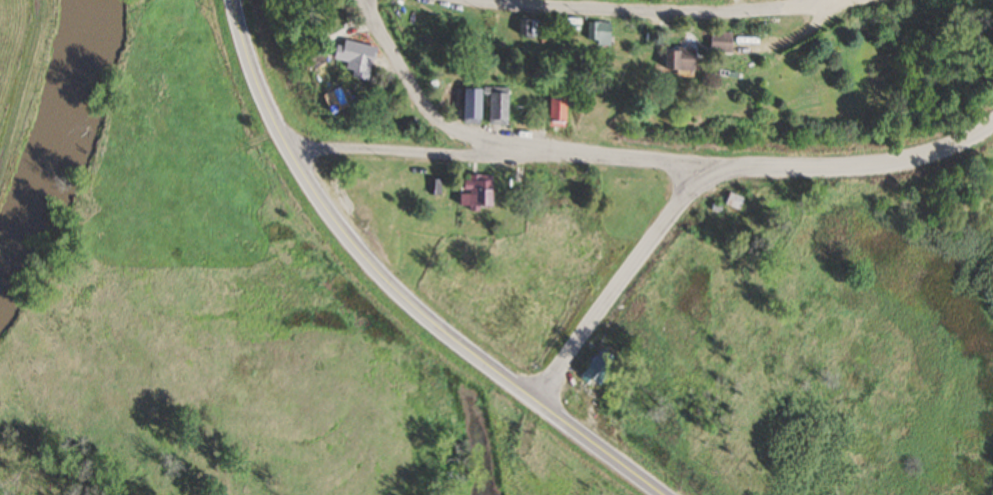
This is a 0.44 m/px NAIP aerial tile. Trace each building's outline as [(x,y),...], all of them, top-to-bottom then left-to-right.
[(535,39),(538,23),(518,20),(516,37),(535,39)] [(586,24),(586,48),(608,48),(608,24),(586,24)] [(710,54),(729,54),(729,34),(710,34),(710,54)] [(364,82),(373,49),(336,39),(330,61),(343,65),(340,75),(364,82)] [(311,68),(324,60),(317,49),(304,57),(311,68)] [(691,75),(691,50),(662,50),(662,75),(691,75)] [(486,126),(506,126),(506,90),(486,90),(486,126)] [(479,125),(479,91),(458,91),(458,125),(479,125)] [(564,127),(564,94),(547,94),(547,127),(564,127)] [(469,177),(469,183),(462,183),(462,194),(459,194),(458,207),(493,208),(493,177),(469,177)] [(439,181),(439,195),(427,194),(427,180),(439,181)] [(725,203),(737,211),(743,202),(731,194),(725,203)] [(578,378),(599,349),(614,359),(595,386),(588,381),(586,384),(578,378)]
